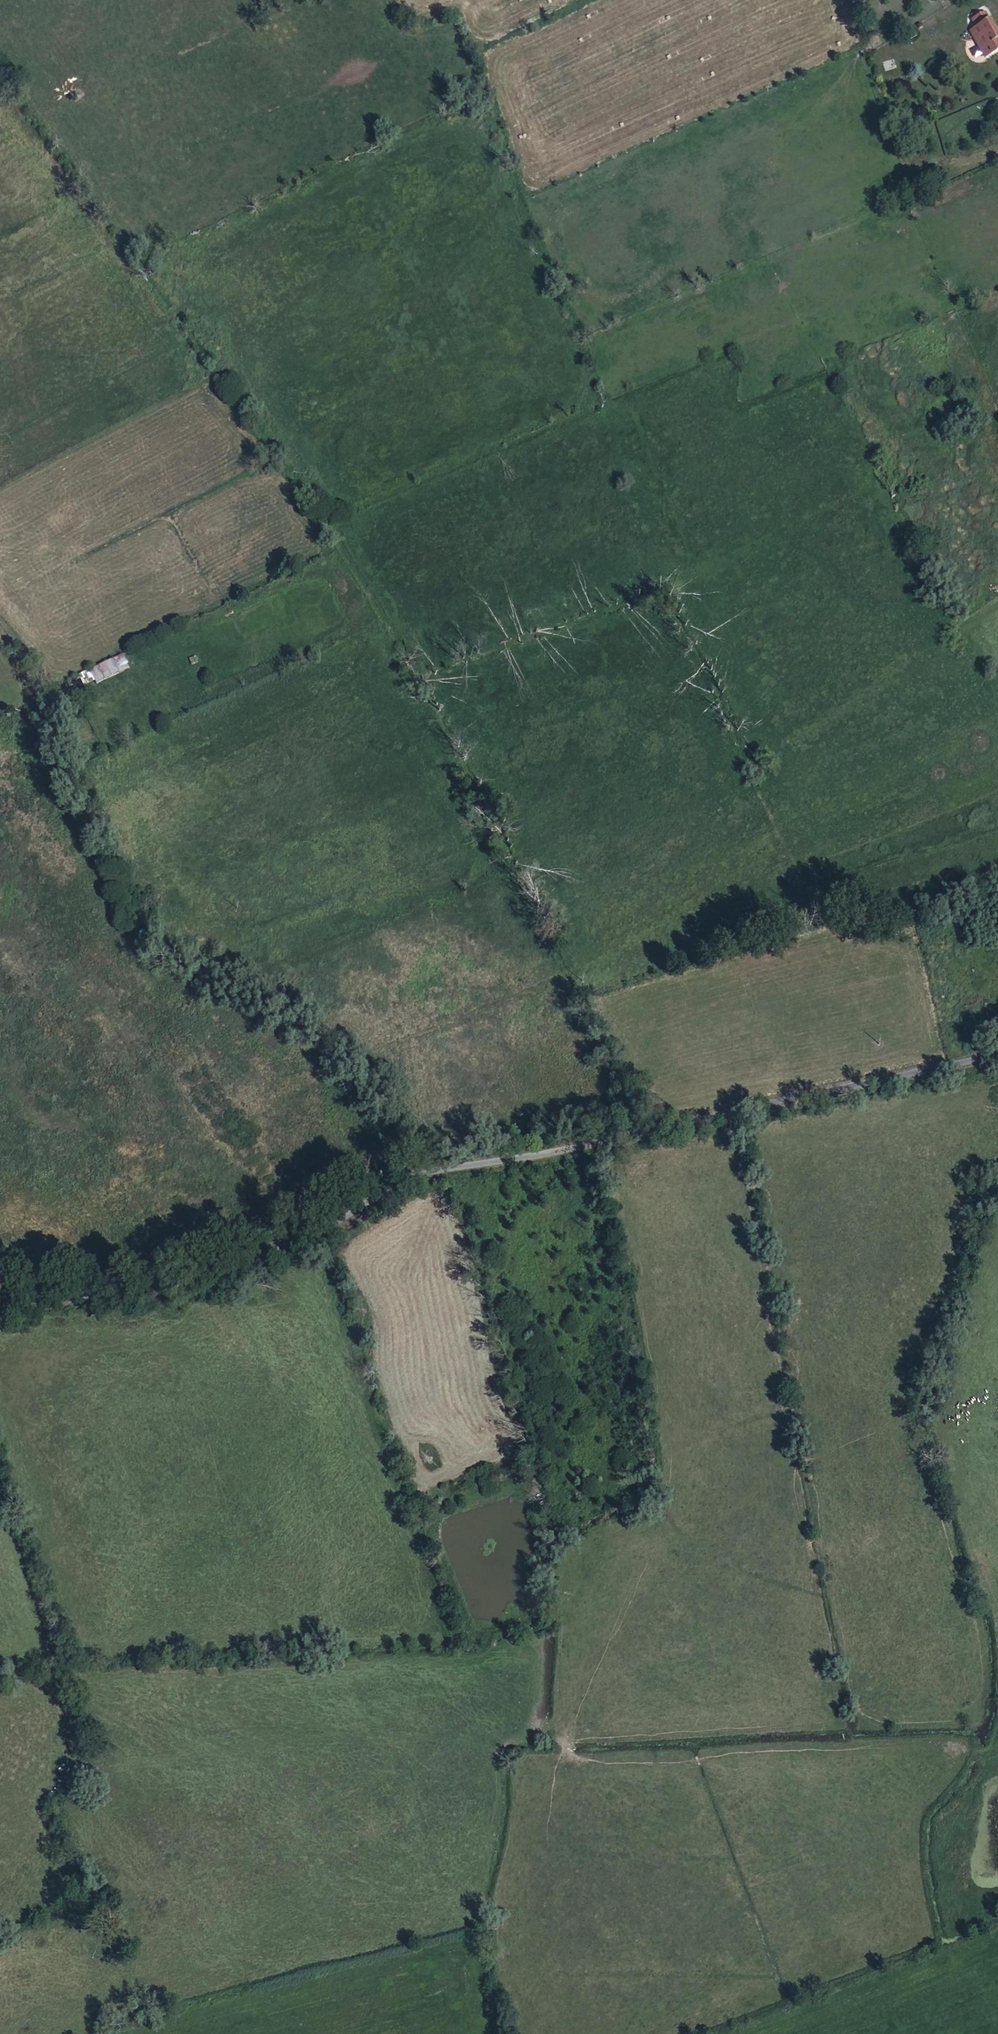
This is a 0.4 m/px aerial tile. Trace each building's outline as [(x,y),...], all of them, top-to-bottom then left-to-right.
[(992,26),(991,27),(986,19),(975,27),(979,35),(974,38),(991,63),(997,58),(997,34),(992,26)] [(129,669),(123,655),(112,659),(119,673),(129,669)] [(198,663),(195,656),(189,658),(192,665),(198,663)] [(112,659),(89,670),(94,679),(96,684),(119,673),(112,659)] [(89,670),(78,675),(79,677),(83,684),(94,679),(89,670)] [(79,677),(68,682),(72,690),(83,685),(83,684),(79,677)]
